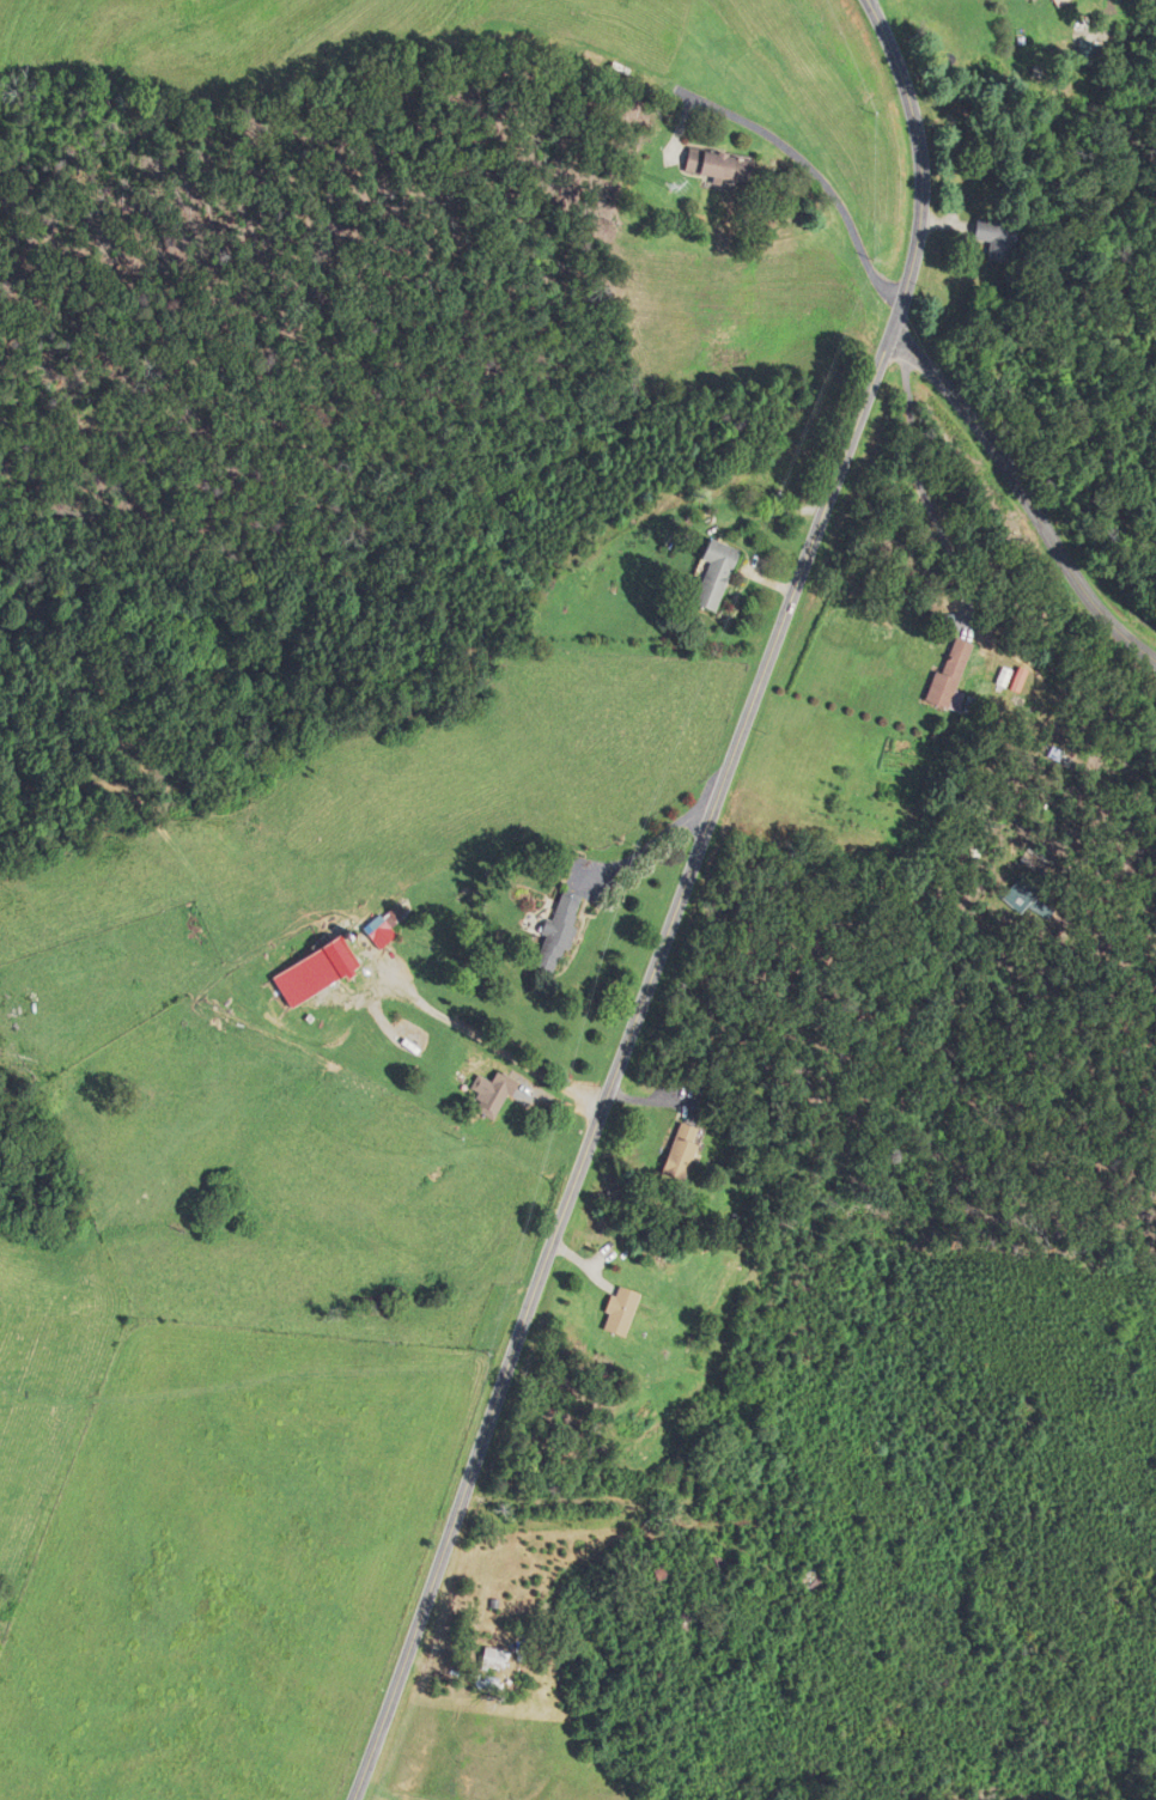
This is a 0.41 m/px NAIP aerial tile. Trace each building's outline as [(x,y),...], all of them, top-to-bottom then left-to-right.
[(750,160),(686,150),(682,173),(746,184),(750,160)] [(1017,225),(979,216),(974,238),(992,242),(988,259),(1008,264),(1017,225)] [(740,550),(705,539),(698,559),(708,562),(694,604),(720,612),(740,550)] [(938,671),(926,701),(951,711),(976,645),(958,638),(944,674),(938,671)] [(1046,889),(1026,875),(1008,899),(1028,913),(1046,889)] [(581,896),(557,889),(533,968),(557,975),(581,896)] [(372,919),(373,940),(384,939),(383,919),(372,919)] [(290,1012),(363,974),(346,941),(273,978),(290,1012)] [(490,1082),(476,1076),(468,1091),(479,1096),(472,1112),(494,1122),(513,1082),(494,1073),(490,1082)] [(700,1129),(678,1123),(662,1175),(684,1182),(700,1129)] [(598,1328),(624,1338),(639,1294),(614,1285),(598,1328)] [(831,1574),(815,1564),(805,1582),(821,1591),(831,1574)] [(508,1671),(508,1649),(483,1649),(483,1671),(508,1671)]
